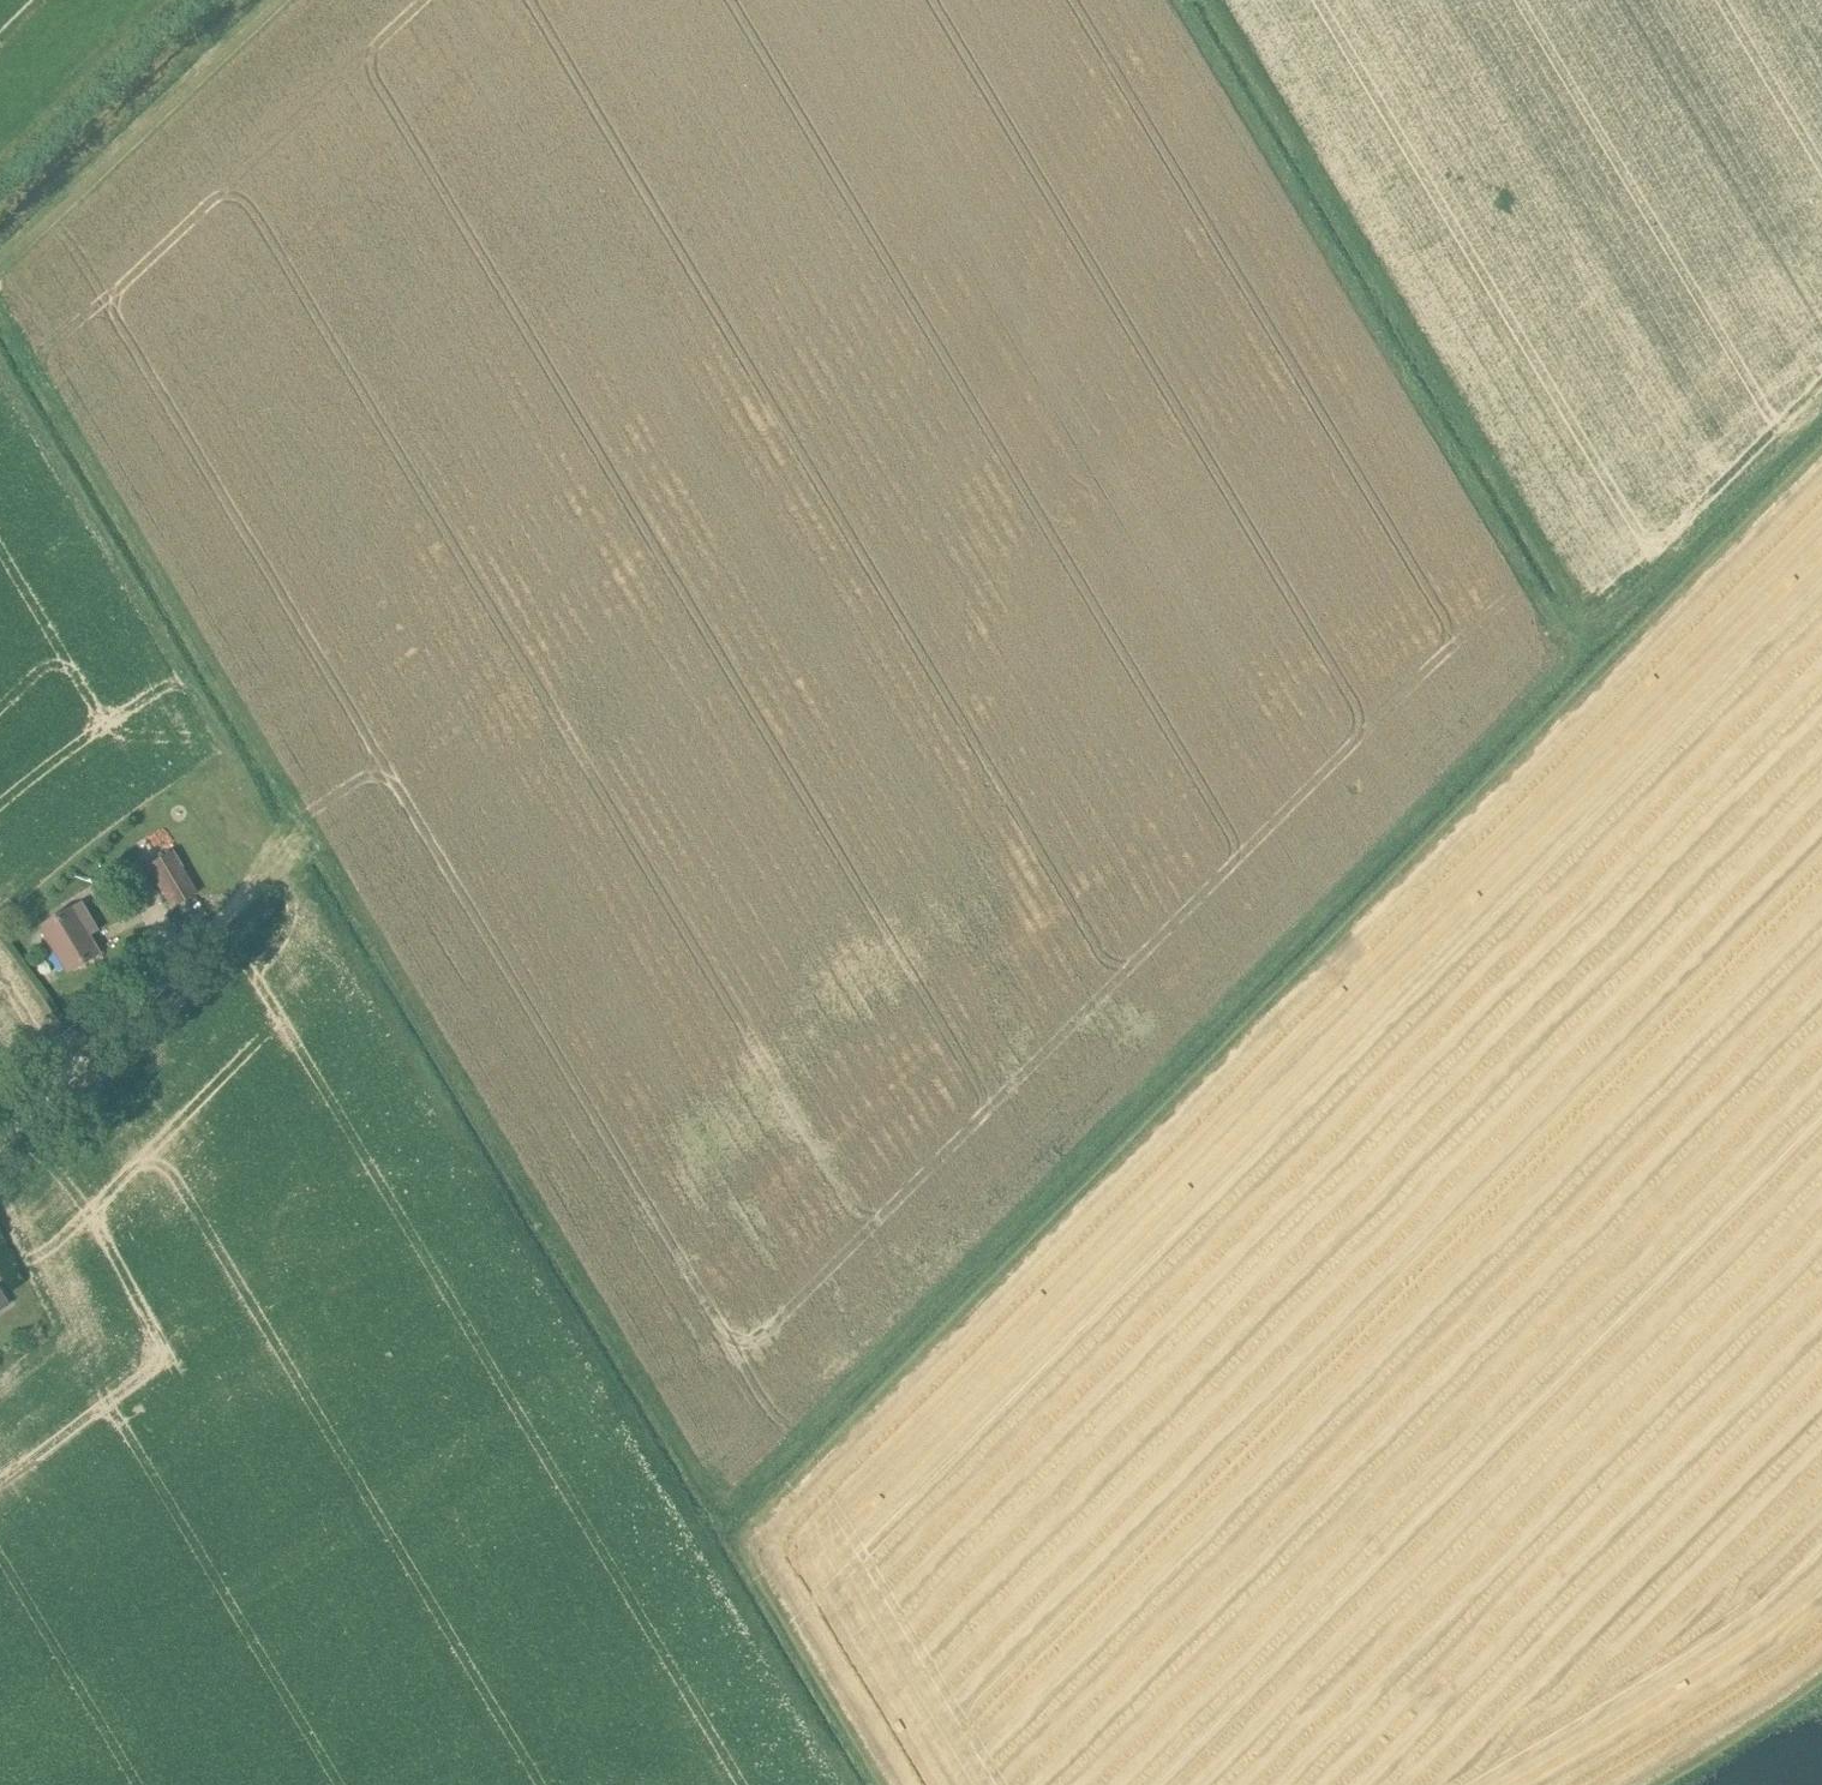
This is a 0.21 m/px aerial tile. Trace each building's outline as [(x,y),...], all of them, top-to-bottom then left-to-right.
[(147,867),(172,908),(198,892),(173,851),(147,867)] [(67,971),(98,952),(86,933),(88,927),(93,924),(81,904),(41,928),(67,971)]
